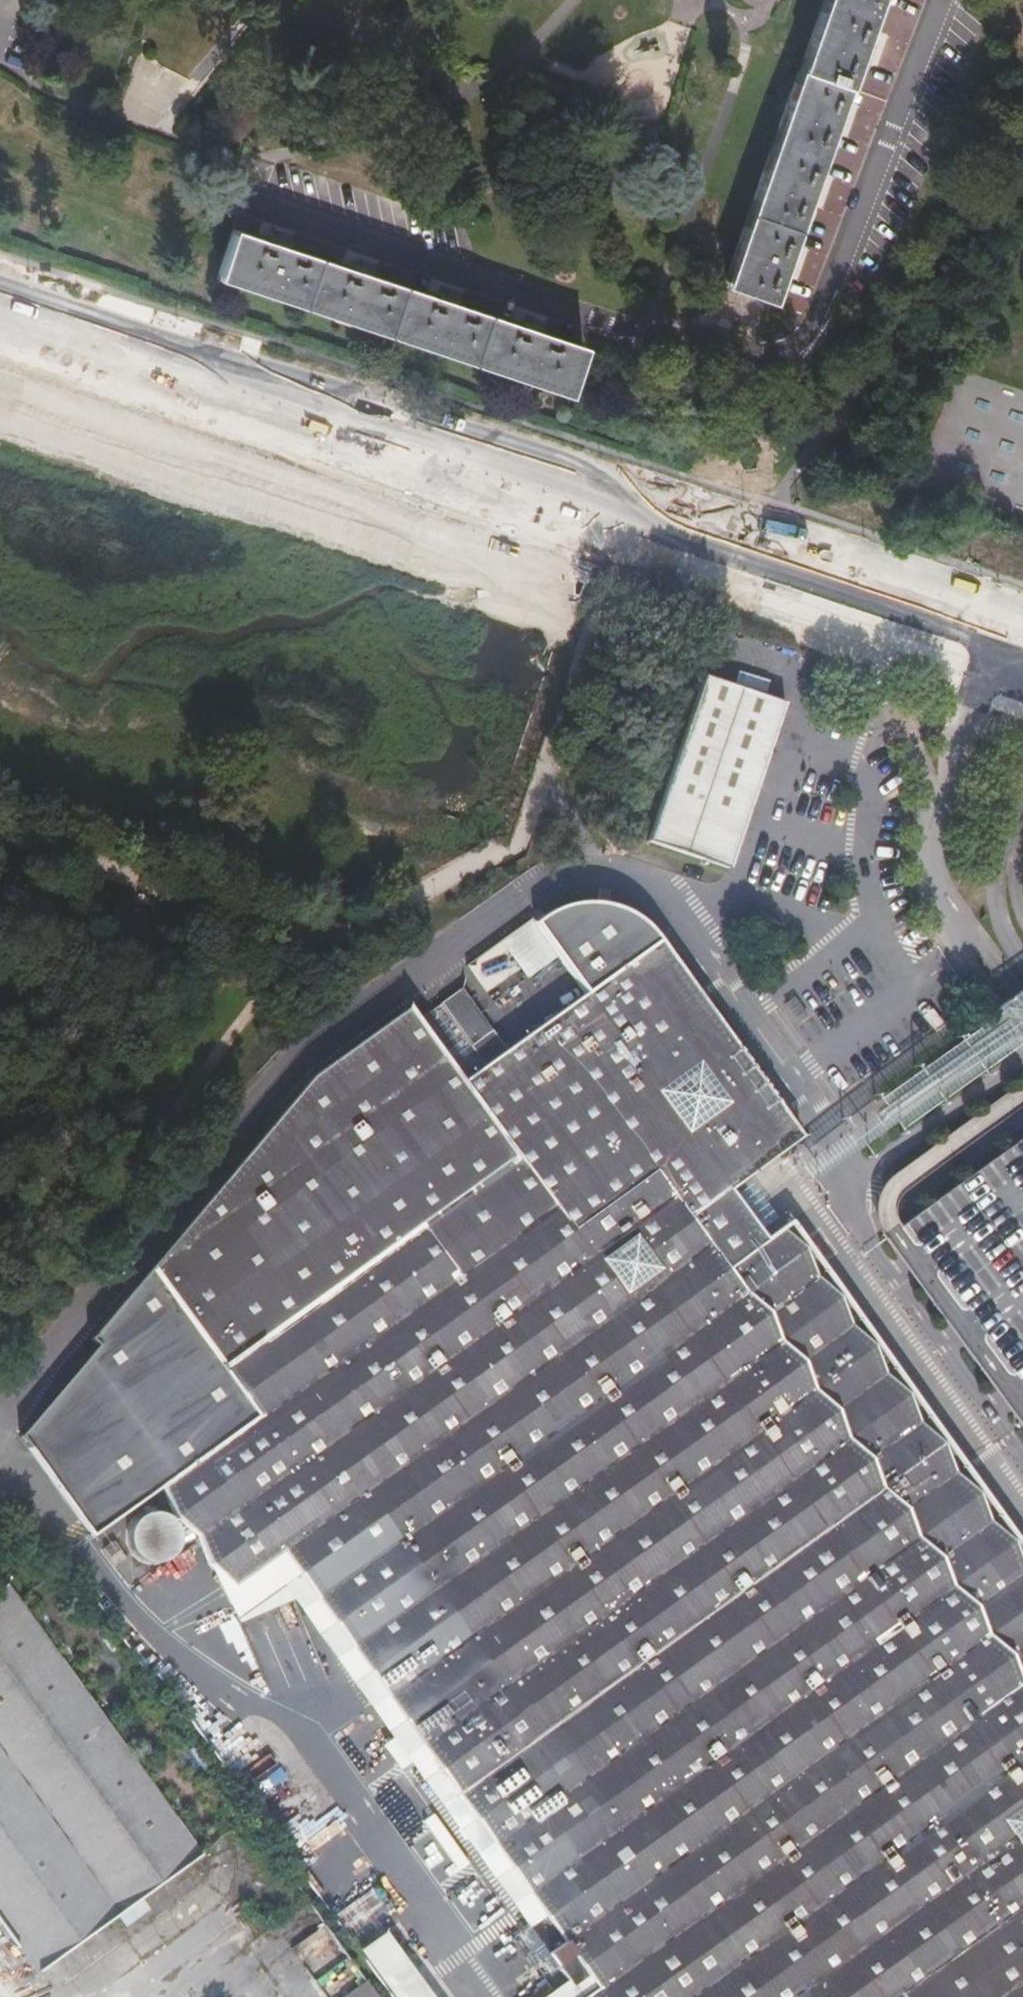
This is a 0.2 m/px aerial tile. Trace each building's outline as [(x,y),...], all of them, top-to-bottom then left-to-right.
[(712,318),(756,331),(764,305),(768,306),(873,0),(818,0),(720,289),(723,290),(712,318)] [(227,234),(211,281),(565,401),(580,354),(227,234)] [(518,321),(544,328),(547,314),(521,308),(518,321)] [(793,708),(706,679),(652,845),(738,872),(793,708)] [(585,992),(659,937),(647,924),(633,913),(616,905),(601,901),(582,901),(567,904),(552,910),(534,922),(558,955),(585,992)] [(558,955),(534,922),(531,919),(500,941),(526,978),(558,955)] [(1019,1551),(1000,1565),(764,1240),(744,1213),(727,1189),(739,1181),(801,1136),(659,937),(585,992),(506,1048),(462,1079),(418,1019),(408,1004),(311,1074),(89,1338),(96,1345),(20,1435),(92,1536),(162,1486),(173,1516),(197,1535),(209,1564),(234,1586),(283,1550),(546,1916),(529,1927),(567,1980),(572,1987),(588,1975),(597,1987),(583,1996),(1022,1996),(1022,1547),(1019,1551)] [(461,988),(418,1019),(462,1079),(506,1048),(461,988)] [(877,1231),(1022,1434),(1022,1126),(877,1231)] [(764,1240),(776,1231),(739,1181),(727,1189),(744,1213),(764,1240)] [(781,1228),(776,1231),(764,1240),(1000,1565),(1019,1551),(1015,1541),(990,1520),(980,1491),(955,1471),(944,1442),(920,1422),(909,1393),(885,1373),(873,1344),(850,1323),(838,1295),(815,1276),(803,1247),(781,1228)] [(178,1528),(173,1520),(166,1515),(158,1512),(149,1512),(141,1515),(135,1520),(130,1527),(128,1535),(129,1543),(132,1550),(137,1556),(143,1561),(151,1563),(159,1562),(168,1559),(174,1553),(178,1545),(180,1536),(178,1528)] [(114,1541),(103,1548),(115,1565),(126,1558),(114,1541)] [(292,1599),(529,1927),(546,1916),(283,1550),(234,1586),(209,1564),(238,1623),(292,1599)] [(0,1588),(0,1919),(36,1969),(197,1856),(2,1586),(0,1588)] [(384,1931),(358,1950),(392,1996),(432,1996),(384,1931)] [(597,1987),(588,1975),(572,1987),(567,1980),(543,1996),(583,1996),(597,1987)] [(367,1978),(342,1996),(381,1996),(367,1978)]
